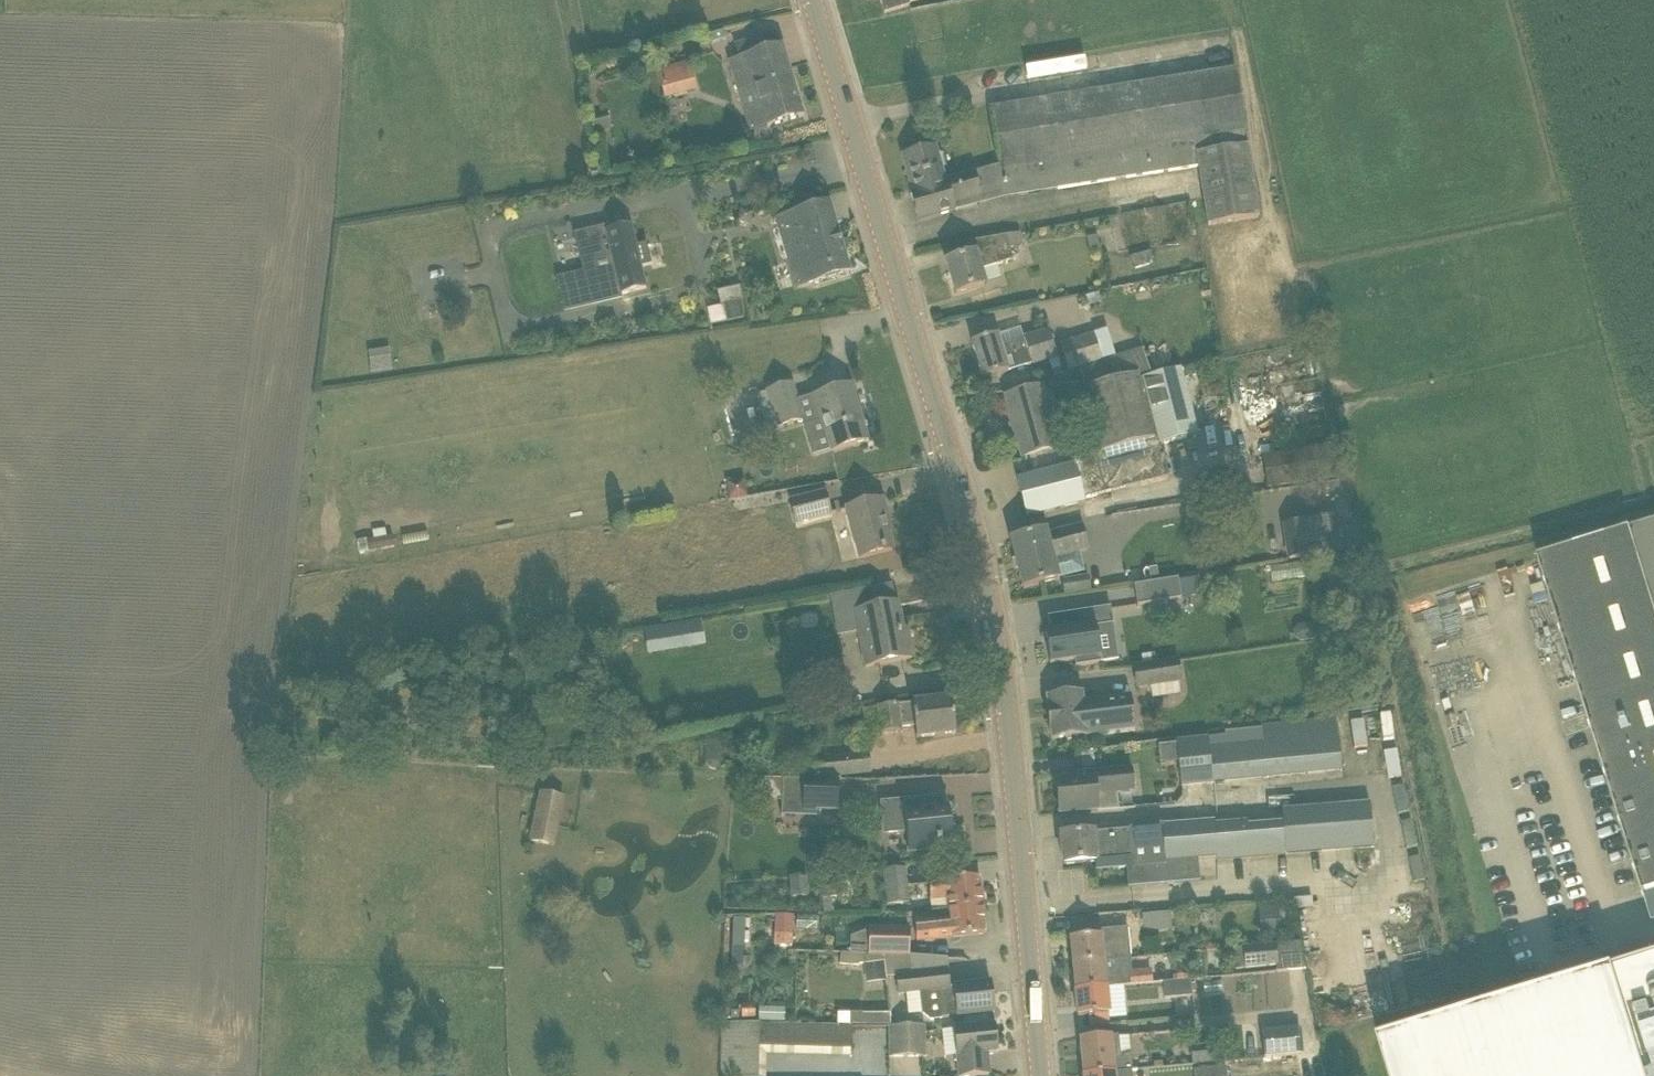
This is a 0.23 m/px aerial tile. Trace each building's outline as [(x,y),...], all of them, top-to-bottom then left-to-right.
[(884,14),(909,6),(907,0),(880,0),(884,14)] [(752,132),(804,117),(782,45),(730,60),(752,132)] [(698,91),(690,62),(657,71),(665,100),(698,91)] [(1003,182),(1195,153),(1248,145),(1236,68),(991,108),(1003,182)] [(1195,153),(1203,199),(1207,225),(1260,217),(1249,145),(1248,145),(1195,153)] [(919,221),(953,212),(1002,198),(1006,197),(1005,190),(980,197),(973,173),(945,181),(935,147),(902,156),(913,193),(911,194),(919,221)] [(830,202),(795,213),(776,219),(787,258),(788,257),(796,286),(813,281),(813,282),(850,271),(830,202)] [(636,251),(630,229),(605,237),(623,300),(648,293),(642,272),(653,269),(646,248),(636,251)] [(1013,259),(1010,249),(1006,234),(970,241),(973,254),(946,262),(956,294),(985,285),(980,270),(1013,259)] [(713,323),(743,316),(741,307),(711,313),(713,323)] [(997,335),(971,343),(982,379),(1032,364),(1032,366),(1050,361),(1053,370),(1062,367),(1049,329),(1023,337),(1024,339),(1001,346),(997,335)] [(1103,360),(1096,338),(1094,333),(1060,343),(1068,372),(1078,369),(1084,388),(1084,391),(1138,378),(1150,374),(1142,348),(1103,360)] [(369,351),(372,373),(393,370),(390,348),(369,351)] [(1139,379),(1154,438),(1156,445),(1198,434),(1181,369),(1139,379)] [(1139,379),(1138,378),(1084,391),(1100,452),(1154,438),(1139,379)] [(794,382),(768,390),(779,426),(804,418),(794,382)] [(850,385),(810,398),(817,422),(803,426),(812,456),(832,449),(832,451),(867,440),(850,385)] [(1059,446),(1055,433),(1070,421),(1053,399),(1047,403),(1042,387),(1006,397),(1023,456),(1059,446)] [(1075,464),(1084,499),(1164,477),(1156,445),(1154,438),(1100,452),(1074,459),(1075,464)] [(1333,479),(1327,445),(1262,455),(1268,489),(1333,479)] [(1075,464),(1017,478),(1027,516),(1084,502),(1084,499),(1075,464)] [(791,502),(796,523),(830,514),(825,493),(791,502)] [(860,558),(892,550),(888,532),(890,532),(882,500),(847,509),(860,558)] [(1345,550),(1339,513),(1282,523),(1288,560),(1345,550)] [(1539,558),(1643,895),(1653,891),(1653,522),(1539,558)] [(1011,540),(1023,588),(1058,579),(1053,557),(1087,548),(1081,526),(1047,535),(1046,531),(1011,540)] [(1065,594),(1091,590),(1089,575),(1062,579),(1065,594)] [(1177,585),(1134,591),(1137,612),(1181,605),(1177,585)] [(866,666),(912,657),(907,630),(902,631),(897,604),(855,612),(866,666)] [(1096,633),(1113,630),(1110,613),(1048,623),(1050,637),(1045,638),(1050,669),(1075,666),(1076,672),(1102,668),(1096,633)] [(686,621),(650,627),(649,628),(653,650),(689,644),(686,621)] [(1182,681),(1179,659),(1134,666),(1137,688),(1182,681)] [(1047,698),(1052,739),(1087,735),(1087,734),(1135,728),(1131,697),(1083,703),(1082,694),(1047,698)] [(915,726),(916,738),(956,733),(952,699),(878,707),(881,734),(901,731),(900,727),(915,726)] [(1211,783),(1207,738),(1176,741),(1180,786),(1211,783)] [(815,780),(862,775),(872,773),(869,751),(812,757),(812,760),(815,775),(815,780)] [(1056,780),(1059,814),(1119,809),(1117,792),(1134,791),(1131,769),(1078,774),(1079,778),(1056,780)] [(782,779),(782,795),(803,795),(803,808),(802,808),(802,809),(838,810),(839,781),(782,779)] [(908,852),(939,849),(939,846),(953,844),(953,841),(956,837),(955,828),(951,825),(949,809),(943,810),(941,798),(882,803),(885,834),(906,832),(908,852)] [(1163,823),(1160,823),(1163,863),(1198,860),(1198,868),(1218,867),(1217,861),(1373,848),(1370,802),(1281,809),(1283,825),(1248,828),(1247,821),(1215,824),(1215,821),(1163,825),(1163,823)] [(539,806),(531,840),(549,844),(556,809),(539,806)] [(1061,835),(1064,864),(1095,861),(1095,860),(1117,859),(1118,868),(1126,868),(1128,887),(1199,881),(1198,868),(1198,860),(1163,863),(1160,823),(1151,824),(1151,826),(1129,828),(1129,830),(1093,833),(1061,835)] [(818,855),(819,868),(832,868),(831,854),(818,855)] [(906,868),(905,868),(882,870),(886,905),(910,902),(906,868)] [(822,898),(842,896),(840,869),(820,870),(822,898)] [(983,905),(980,877),(929,883),(931,901),(948,900),(949,910),(983,905)] [(915,923),(917,941),(952,937),(986,934),(983,905),(949,910),(950,919),(915,923)] [(1282,935),(1281,927),(1279,906),(1259,909),(1262,937),(1282,935)] [(768,927),(769,913),(729,911),(728,925),(768,927)] [(1170,928),(1170,911),(1142,912),(1143,929),(1170,928)] [(774,912),(774,931),(793,932),(793,913),(774,912)] [(1071,938),(1074,964),(1130,959),(1127,928),(1100,931),(1100,926),(1080,927),(1081,937),(1071,938)] [(869,928),(869,954),(884,955),(909,955),(910,929),(869,928)] [(1246,969),(1277,966),(1275,944),(1234,948),(1236,970),(1246,969)] [(732,966),(744,967),(745,947),(732,946),(732,966)] [(865,963),(867,983),(887,981),(885,960),(884,955),(869,954),(841,954),(841,963),(865,963)] [(1074,964),(1076,990),(1105,987),(1106,988),(1129,986),(1128,974),(1130,974),(1132,972),(1131,959),(1130,959),(1074,964)] [(1380,1043),(1390,1075),(1653,1075),(1653,959),(1380,1043)] [(994,1012),(991,983),(950,988),(948,972),(897,978),(899,994),(921,991),(924,1014),(931,1020),(958,1017),(958,1016),(994,1012)] [(1193,995),(1192,980),(1164,983),(1166,998),(1193,995)] [(1105,987),(1076,990),(1079,1017),(1089,1016),(1090,1026),(1109,1024),(1106,988),(1105,987)] [(787,1023),(787,1010),(761,1009),(760,1023),(787,1023)] [(838,1013),(838,1025),(891,1025),(891,1014),(838,1013)] [(988,1075),(986,1053),(998,1051),(996,1025),(954,1029),(956,1056),(957,1056),(959,1075),(979,1075),(988,1075)] [(890,1058),(925,1057),(925,1026),(890,1027),(890,1058)] [(1262,1031),(1265,1057),(1299,1054),(1297,1028),(1262,1031)] [(1081,1040),(1084,1075),(1114,1072),(1132,1071),(1130,1054),(1120,1055),(1119,1036),(1081,1040)] [(1217,1062),(1215,1045),(1192,1047),(1193,1064),(1217,1062)] [(1199,1069),(1194,1069),(1195,1075),(1228,1075),(1227,1066),(1199,1069)]
